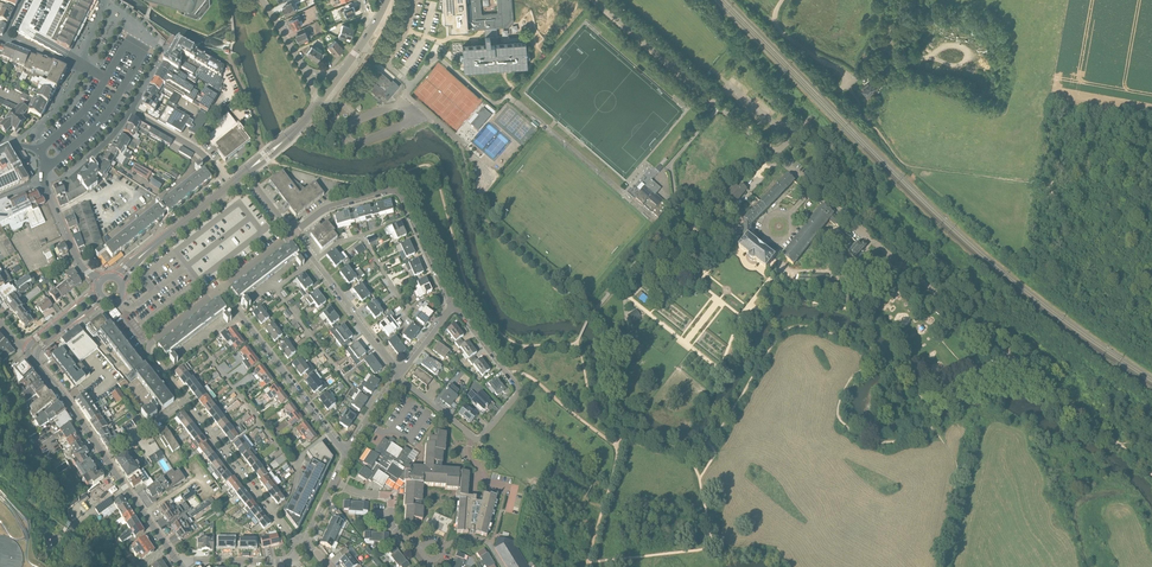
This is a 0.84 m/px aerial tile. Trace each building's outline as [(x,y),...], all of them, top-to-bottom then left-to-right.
[(65,58),(67,54),(69,51),(95,0),(26,0),(11,31),(55,53),(65,58)] [(186,8),(184,14),(196,18),(197,18),(198,18),(198,17),(200,18),(209,7),(209,6),(210,6),(210,5),(210,0),(162,0),(186,8)] [(443,13),(444,22),(451,21),(451,23),(449,24),(450,31),(460,31),(466,30),(468,28),(471,25),(472,26),(470,29),(472,30),(479,29),(485,29),(485,33),(486,44),(486,45),(462,46),(463,54),(463,57),(463,61),(463,62),(464,70),(527,66),(526,57),(526,51),(525,42),(498,44),(497,28),(498,28),(503,27),(509,27),(513,22),(513,16),(512,10),(522,9),(528,9),(532,12),(533,17),(531,18),(531,20),(533,21),(533,27),(532,28),(534,30),(534,33),(535,33),(535,34),(534,35),(536,37),(537,37),(537,40),(544,39),(543,36),(545,36),(546,34),(545,33),(544,32),(546,32),(546,29),(547,27),(545,26),(545,24),(547,23),(545,20),(546,19),(546,17),(545,16),(544,12),(548,7),(553,7),(554,8),(557,8),(558,6),(564,6),(565,7),(567,6),(570,6),(570,4),(571,4),(572,6),(574,4),(574,2),(577,2),(577,0),(497,0),(497,3),(497,6),(498,12),(497,13),(491,14),(488,14),(483,14),(481,13),(481,8),(481,5),(480,0),(443,0),(443,13)] [(293,2),(285,5),(286,6),(282,8),(286,15),(297,10),(293,2)] [(346,16),(356,13),(353,5),(353,6),(352,2),(345,5),(346,8),(344,9),(346,16)] [(11,15),(13,10),(0,5),(0,11),(1,11),(11,15)] [(6,26),(7,24),(8,24),(11,15),(1,11),(0,14),(0,20),(2,21),(0,24),(6,26)] [(292,29),(303,24),(299,15),(293,18),(293,19),(289,21),(291,25),(290,25),(291,28),(292,28),(292,29)] [(352,31),(353,28),(343,25),(338,37),(344,40),(346,34),(351,36),(351,35),(350,35),(352,31)] [(305,32),(296,36),(299,43),(308,38),(305,32)] [(224,67),(178,41),(177,40),(172,49),(171,48),(170,49),(169,51),(169,52),(170,52),(166,59),(181,69),(185,71),(198,79),(208,85),(212,88),(213,87),(221,89),(222,87),(221,86),(223,82),(221,81),(222,76),(221,76),(224,67)] [(333,51),(336,54),(342,48),(335,40),(327,48),(331,52),(333,51)] [(312,46),(307,54),(312,57),(312,58),(315,60),(316,59),(317,60),(321,52),(312,46)] [(12,66),(18,51),(9,47),(6,48),(2,58),(1,59),(13,63),(12,66)] [(17,65),(25,68),(30,56),(30,55),(18,51),(12,66),(16,67),(17,65)] [(30,56),(25,68),(23,73),(28,76),(32,78),(56,91),(56,90),(56,91),(56,90),(59,86),(60,84),(62,79),(63,77),(66,71),(61,68),(58,67),(54,65),(51,64),(39,59),(37,58),(37,59),(30,56)] [(166,59),(163,64),(178,74),(178,73),(181,69),(166,59)] [(160,70),(188,88),(188,87),(183,84),(187,79),(182,76),(178,73),(178,74),(163,64),(160,70)] [(160,70),(154,79),(175,92),(181,96),(193,103),(198,94),(188,88),(160,70)] [(399,86),(381,70),(373,80),(369,76),(363,83),(385,103),(399,86)] [(182,76),(187,79),(195,84),(198,79),(185,71),(182,76)] [(26,80),(28,76),(23,73),(21,78),(20,78),(19,80),(22,82),(23,79),(26,80)] [(39,90),(42,91),(41,92),(52,97),(56,91),(32,78),(31,82),(36,84),(40,87),(39,90)] [(154,79),(150,87),(159,92),(162,94),(164,90),(169,92),(173,95),(175,92),(154,79)] [(24,82),(22,82),(19,80),(15,90),(19,92),(24,82)] [(508,86),(513,91),(520,85),(515,80),(508,86)] [(871,102),(875,99),(878,96),(875,93),(874,94),(873,92),(879,87),(875,82),(863,91),(867,96),(866,97),(867,99),(867,98),(871,102)] [(503,83),(488,83),(488,91),(503,90),(503,83)] [(208,85),(205,90),(216,98),(220,90),(221,89),(213,87),(212,88),(208,85)] [(159,92),(150,87),(145,95),(157,102),(162,94),(159,92)] [(201,96),(204,98),(213,103),(216,98),(205,90),(201,96)] [(30,97),(48,106),(52,97),(41,92),(39,96),(32,93),(30,97)] [(166,105),(158,120),(175,131),(181,134),(182,132),(189,119),(175,111),(177,107),(176,105),(181,96),(175,92),(173,95),(166,106),(166,105)] [(32,103),(28,112),(41,118),(40,117),(42,113),(43,114),(48,106),(30,97),(23,94),(20,98),(32,103)] [(154,106),(157,102),(145,95),(143,99),(146,101),(146,102),(153,106),(154,106)] [(199,107),(208,112),(213,103),(204,98),(199,107)] [(20,107),(19,108),(14,105),(5,102),(2,106),(13,111),(12,112),(13,114),(10,117),(20,127),(25,123),(21,119),(23,117),(28,112),(20,107)] [(157,108),(154,106),(153,106),(146,102),(143,107),(154,113),(157,108)] [(478,131),(491,116),(482,108),(477,115),(478,116),(470,125),(473,127),(478,131)] [(200,110),(190,128),(188,131),(197,136),(208,116),(200,110)] [(206,137),(213,146),(213,147),(214,146),(218,150),(216,151),(217,152),(225,162),(236,153),(244,147),(250,141),(243,132),(244,130),(242,128),(240,125),(238,126),(228,113),(215,123),(219,128),(206,137)] [(20,127),(10,117),(6,122),(2,119),(0,120),(0,128),(6,134),(12,128),(15,132),(20,127)] [(139,132),(147,137),(148,134),(170,146),(172,142),(131,118),(127,126),(139,132)] [(121,137),(137,146),(139,147),(142,143),(137,140),(140,136),(137,134),(139,132),(127,126),(121,137)] [(137,146),(121,137),(117,144),(126,149),(128,146),(135,150),(137,146)] [(126,149),(117,144),(116,145),(114,145),(111,149),(128,159),(128,160),(130,161),(132,156),(127,153),(128,151),(126,149)] [(26,182),(29,181),(33,176),(18,153),(18,152),(10,147),(8,148),(8,147),(0,151),(0,194),(23,184),(24,183),(26,182)] [(181,147),(178,152),(191,159),(194,154),(181,147)] [(128,159),(111,149),(110,149),(106,155),(115,160),(125,166),(128,160),(128,159)] [(102,161),(111,167),(112,167),(115,163),(114,162),(115,160),(106,155),(106,154),(102,161)] [(61,181),(64,189),(69,204),(83,195),(97,185),(97,184),(102,179),(106,182),(110,177),(107,175),(111,168),(110,167),(111,167),(102,161),(100,159),(94,165),(92,163),(91,163),(90,162),(89,162),(83,166),(66,181),(65,179),(64,179),(63,179),(61,181)] [(131,170),(147,180),(152,173),(140,167),(135,163),(131,170)] [(167,212),(168,214),(211,180),(204,172),(202,173),(199,170),(202,168),(199,165),(200,165),(200,164),(195,168),(199,174),(114,242),(121,252),(163,218),(162,216),(167,212)] [(177,178),(179,174),(172,170),(169,173),(177,178)] [(269,182),(296,217),(324,195),(314,183),(300,194),(282,172),(269,182)] [(165,182),(155,175),(149,183),(159,190),(165,182)] [(782,194),(794,181),(788,175),(775,188),(782,194)] [(651,179),(635,198),(644,205),(649,199),(657,207),(652,213),(659,218),(669,206),(663,201),(656,194),(661,188),(651,179)] [(57,198),(60,207),(69,204),(64,189),(61,181),(60,181),(52,184),(54,188),(53,188),(56,196),(57,198)] [(739,187),(735,184),(724,198),(734,206),(739,210),(744,203),(739,199),(747,190),(741,185),(739,187)] [(769,207),(782,194),(775,188),(763,201),(769,207)] [(39,198),(35,191),(31,193),(19,199),(18,198),(16,199),(16,200),(8,204),(6,201),(0,204),(0,224),(2,227),(3,228),(9,225),(12,230),(15,232),(22,228),(24,224),(26,223),(30,224),(32,228),(45,222),(44,220),(39,209),(38,209),(37,207),(45,203),(41,197),(39,198)] [(390,201),(383,203),(387,215),(393,213),(393,210),(392,208),(392,207),(390,201)] [(755,221),(769,207),(763,201),(749,215),(755,221)] [(79,233),(85,250),(86,254),(104,247),(104,246),(101,238),(88,203),(71,209),(69,210),(70,215),(73,214),(74,216),(73,216),(77,226),(80,233),(79,233)] [(374,209),(375,215),(376,215),(377,217),(386,215),(387,215),(383,203),(376,205),(377,208),(374,209)] [(814,239),(829,220),(836,225),(840,220),(823,205),(802,231),(814,239)] [(362,209),(365,220),(366,220),(376,218),(375,215),(374,209),(370,210),(369,207),(362,209)] [(355,211),(356,214),(353,215),(354,221),(355,221),(356,224),(366,222),(365,220),(362,209),(355,211)] [(354,221),(353,215),(349,216),(348,213),(341,215),(344,224),(344,226),(354,223),(354,221)] [(338,228),(344,226),(344,224),(341,215),(334,217),(337,226),(337,225),(338,228)] [(751,235),(751,227),(755,221),(749,215),(744,220),(744,237),(746,239),(740,247),(766,268),(775,257),(749,237),(751,235)] [(65,220),(69,229),(77,226),(73,216),(65,220)] [(222,221),(204,232),(210,242),(219,237),(217,233),(222,230),(220,226),(224,224),(222,221)] [(334,231),(327,222),(310,235),(322,250),(337,238),(333,232),(334,231)] [(388,228),(391,234),(403,229),(400,223),(391,226),(391,227),(388,228)] [(392,235),(394,241),(406,236),(403,229),(391,234),(391,235),(392,235)] [(793,266),(814,239),(802,231),(783,256),(793,266)] [(78,249),(80,252),(85,250),(79,233),(73,235),(73,236),(74,235),(75,237),(73,238),(78,249)] [(400,245),(403,252),(412,248),(409,241),(400,245)] [(107,263),(121,252),(114,242),(102,252),(100,250),(95,255),(96,255),(98,258),(101,256),(107,263)] [(355,248),(360,254),(366,249),(362,243),(355,248)] [(854,259),(866,246),(863,243),(861,246),(857,243),(848,253),(854,259)] [(68,252),(65,245),(56,249),(59,256),(68,252)] [(293,264),(297,269),(300,267),(303,264),(304,265),(304,264),(299,259),(299,260),(295,256),(298,253),(291,245),(231,292),(238,300),(240,298),(244,302),(243,303),(242,303),(243,303),(241,305),(244,310),(246,308),(247,308),(250,305),(250,306),(246,300),(245,301),(243,298),(295,258),(297,261),(296,261),(296,262),(293,264)] [(415,254),(412,248),(403,252),(406,259),(415,254)] [(331,262),(338,256),(334,250),(327,256),(331,262)] [(53,257),(51,252),(45,255),(48,260),(53,257)] [(335,268),(347,259),(343,253),(339,256),(338,256),(331,262),(335,268)] [(845,256),(841,262),(837,266),(841,269),(844,265),(849,259),(845,256)] [(408,264),(411,270),(420,266),(417,260),(408,264)] [(414,277),(423,273),(420,266),(411,270),(414,277)] [(344,279),(352,273),(348,267),(340,273),(344,279)] [(73,270),(69,274),(65,276),(68,279),(70,281),(75,288),(76,287),(77,288),(79,285),(81,283),(76,276),(77,275),(73,270)] [(12,282),(6,272),(0,275),(0,288),(12,282)] [(356,279),(352,273),(344,279),(349,285),(356,279)] [(296,279),(301,285),(308,280),(304,274),(296,279)] [(828,275),(799,274),(799,282),(835,283),(835,278),(828,278),(828,275)] [(27,279),(23,281),(22,280),(17,284),(15,281),(12,282),(0,288),(0,298),(4,303),(13,296),(24,287),(26,286),(31,283),(28,278),(27,279)] [(69,293),(75,288),(70,281),(68,279),(62,284),(69,293)] [(416,283),(419,289),(429,285),(426,279),(416,283)] [(308,280),(301,285),(305,291),(312,285),(308,280)] [(357,296),(365,290),(365,291),(367,289),(363,285),(364,284),(361,280),(358,282),(361,285),(353,290),(357,296)] [(69,293),(62,284),(55,289),(62,298),(69,293)] [(418,300),(424,297),(423,296),(432,292),(429,285),(419,289),(414,292),(418,300)] [(13,296),(4,303),(8,309),(9,308),(18,301),(21,298),(20,297),(29,289),(26,286),(24,287),(13,296)] [(49,293),(56,303),(62,298),(55,289),(55,288),(49,293)] [(357,296),(362,302),(370,296),(365,291),(365,290),(357,296)] [(314,303),(321,297),(317,291),(309,297),(307,294),(303,298),(305,301),(306,300),(311,305),(314,303)] [(643,294),(644,294),(640,291),(636,297),(648,306),(652,301),(643,294)] [(318,308),(326,303),(321,297),(314,303),(318,308)] [(366,308),(371,313),(378,308),(381,306),(374,298),(372,300),(374,302),(366,308)] [(14,314),(21,308),(24,306),(22,303),(20,304),(18,301),(9,308),(12,312),(13,312),(14,314)] [(43,314),(52,306),(47,301),(44,303),(43,302),(35,308),(38,311),(40,310),(43,314)] [(233,319),(229,314),(227,315),(226,315),(227,315),(226,316),(223,312),(225,310),(219,301),(158,348),(165,356),(167,354),(171,358),(170,359),(174,364),(177,362),(178,362),(173,356),(172,357),(170,354),(222,314),(224,317),(223,318),(227,323),(228,323),(227,323),(230,320),(231,321),(231,320),(233,319)] [(433,314),(428,310),(425,308),(428,305),(425,302),(421,307),(417,311),(421,314),(428,320),(433,314)] [(252,313),(257,319),(264,313),(265,313),(267,311),(262,306),(260,308),(260,307),(252,313)] [(17,317),(19,321),(26,315),(21,308),(14,314),(15,315),(14,315),(16,318),(17,317)] [(335,314),(330,308),(322,314),(327,320),(335,314)] [(371,313),(375,319),(383,313),(378,308),(371,313)] [(641,316),(636,309),(628,316),(632,322),(641,316)] [(938,310),(935,314),(940,319),(944,314),(938,310)] [(380,325),(384,331),(395,322),(391,317),(393,315),(391,312),(385,316),(387,319),(380,325)] [(25,328),(34,320),(29,313),(26,315),(19,321),(23,325),(22,325),(24,328),(25,327),(25,328)] [(257,319),(261,325),(269,319),(265,313),(264,313),(257,319)] [(335,314),(327,320),(331,326),(339,320),(335,314)] [(424,325),(428,320),(421,314),(416,319),(424,325)] [(141,412),(148,421),(157,414),(154,411),(154,410),(157,408),(157,409),(157,408),(160,406),(163,410),(174,402),(173,401),(173,402),(148,369),(145,365),(143,367),(110,324),(108,325),(101,317),(86,328),(93,337),(99,333),(99,334),(98,335),(106,346),(109,344),(136,378),(137,378),(158,405),(156,407),(153,404),(150,406),(151,407),(146,410),(145,409),(141,412)] [(384,331),(388,336),(400,328),(402,323),(401,323),(399,319),(395,323),(395,322),(384,331)] [(266,330),(270,336),(277,330),(278,331),(280,329),(275,323),(273,325),(266,330)] [(336,340),(338,339),(348,331),(343,326),(340,328),(338,325),(329,332),(336,340)] [(415,337),(419,331),(412,325),(407,331),(415,337)] [(451,336),(459,330),(454,325),(447,330),(451,336)] [(78,326),(68,335),(72,341),(83,332),(78,326)] [(224,346),(238,336),(232,329),(227,333),(225,331),(220,335),(220,336),(216,338),(220,344),(222,343),(224,346)] [(277,330),(270,336),(275,342),(282,336),(278,331),(277,330)] [(455,343),(457,346),(462,341),(460,339),(463,336),(459,330),(451,336),(456,342),(455,343)] [(345,347),(347,345),(345,343),(352,337),(348,331),(338,339),(345,347)] [(410,342),(415,337),(407,331),(403,336),(410,342)] [(83,332),(72,341),(66,346),(63,348),(52,357),(76,387),(90,375),(80,363),(97,348),(90,340),(83,332)] [(72,341),(68,335),(59,342),(63,348),(66,346),(72,341)] [(237,348),(244,343),(238,336),(224,346),(225,346),(228,349),(229,348),(231,350),(236,346),(237,348)] [(395,337),(389,342),(394,349),(400,344),(395,337)] [(281,342),(283,345),(279,348),(283,353),(291,348),(284,339),(281,342)] [(464,353),(472,348),(466,339),(463,342),(462,341),(457,346),(459,348),(460,348),(464,353)] [(10,347),(5,341),(0,345),(0,356),(10,347)] [(45,355),(49,360),(52,357),(63,348),(59,342),(45,352),(45,355)] [(346,351),(351,356),(361,349),(356,343),(349,348),(347,345),(345,347),(341,350),(344,353),(346,351)] [(438,343),(433,350),(443,359),(449,352),(438,343)] [(406,351),(400,344),(394,349),(399,356),(406,351)] [(10,347),(0,356),(0,360),(2,363),(10,356),(15,352),(10,347)] [(245,360),(253,355),(247,347),(241,352),(244,356),(242,357),(245,360)] [(283,353),(288,359),(296,353),(291,348),(283,353)] [(470,363),(476,359),(475,358),(478,356),(472,348),(464,353),(469,359),(468,360),(470,363)] [(353,364),(355,366),(367,357),(361,349),(351,356),(355,362),(353,364)] [(108,355),(105,358),(113,366),(116,364),(111,358),(111,359),(108,355)] [(252,367),(258,362),(253,355),(245,360),(245,361),(243,363),(247,368),(248,369),(252,366),(252,367)] [(369,368),(376,363),(371,356),(364,361),(369,368)] [(297,371),(304,365),(307,363),(303,357),(300,359),(292,365),(297,371)] [(427,357),(422,365),(434,375),(441,366),(435,362),(434,363),(427,357)] [(478,371),(485,365),(481,359),(478,361),(476,359),(470,363),(472,366),(473,365),(478,371)] [(18,366),(15,369),(14,372),(17,379),(17,380),(19,385),(23,381),(33,373),(24,363),(19,367),(18,366)] [(369,368),(375,374),(381,369),(376,363),(369,368)] [(360,372),(365,368),(362,364),(357,368),(360,372)] [(175,373),(180,379),(186,373),(187,374),(188,372),(190,371),(185,365),(182,368),(182,367),(175,373)] [(304,365),(297,371),(301,376),(309,371),(308,370),(304,365)] [(482,376),(490,371),(485,365),(478,371),(482,376)] [(252,375),(257,381),(267,374),(262,366),(255,371),(256,372),(252,375)] [(413,376),(427,387),(432,380),(418,369),(413,376)] [(313,372),(311,374),(308,376),(309,379),(305,382),(310,388),(317,382),(321,379),(315,371),(313,372)] [(31,387),(39,381),(40,381),(33,373),(23,381),(29,388),(31,387)] [(184,385),(186,384),(191,380),(187,374),(186,373),(180,379),(184,385)] [(262,389),(273,381),(267,374),(257,381),(260,385),(259,385),(262,389)] [(364,381),(367,383),(375,388),(379,382),(368,375),(364,381)] [(190,390),(197,384),(193,378),(191,380),(186,384),(190,390)] [(317,382),(310,388),(314,393),(322,388),(321,387),(324,384),(320,380),(317,382)] [(36,395),(45,389),(39,381),(31,387),(29,388),(25,391),(22,393),(23,393),(25,396),(25,397),(28,401),(36,395)] [(497,396),(503,391),(506,389),(503,385),(502,387),(500,385),(500,384),(500,383),(499,384),(497,381),(493,384),(491,382),(491,381),(488,384),(497,396)] [(371,394),(375,388),(367,383),(363,389),(371,394)] [(190,390),(195,395),(202,390),(197,384),(190,390)] [(274,398),(282,392),(276,385),(270,390),(271,391),(266,395),(271,401),(274,398)] [(443,401),(450,407),(458,397),(455,395),(459,391),(451,385),(446,391),(447,392),(441,399),(443,401)] [(205,388),(202,390),(195,395),(199,401),(209,393),(205,388)] [(49,393),(49,394),(45,389),(36,395),(40,400),(32,405),(30,407),(32,410),(30,411),(33,416),(34,416),(36,419),(45,414),(53,408),(58,403),(51,394),(50,393),(49,393)] [(125,400),(119,391),(119,390),(111,395),(118,405),(125,400)] [(471,398),(476,393),(472,390),(468,395),(471,398)] [(323,405),(333,397),(334,396),(332,393),(331,394),(329,391),(319,399),(323,405)] [(204,407),(211,402),(214,400),(214,399),(216,398),(212,392),(209,394),(209,393),(199,401),(204,407)] [(287,400),(282,392),(274,398),(277,402),(278,401),(281,404),(287,400)] [(362,396),(363,395),(358,392),(357,395),(358,396),(355,400),(363,406),(367,400),(362,396)] [(473,400),(483,410),(490,403),(485,397),(486,396),(481,392),(473,400)] [(86,395),(75,402),(83,414),(94,407),(86,395)] [(328,411),(335,405),(336,406),(337,405),(336,401),(333,397),(323,405),(328,411)] [(94,407),(83,414),(90,424),(105,413),(108,411),(105,406),(107,404),(104,400),(94,407)] [(363,406),(355,400),(351,407),(359,412),(363,406)] [(208,413),(215,407),(211,402),(204,407),(208,413)] [(65,412),(58,403),(53,408),(45,414),(36,419),(33,422),(36,428),(39,427),(41,430),(65,412)] [(288,417),(296,411),(291,404),(284,409),(287,413),(286,414),(288,417)] [(208,413),(213,419),(220,414),(215,407),(208,413)] [(459,414),(470,423),(478,413),(474,410),(472,412),(465,407),(459,414)] [(344,418),(351,423),(356,417),(346,410),(342,416),(344,418)] [(136,417),(132,411),(129,413),(134,419),(129,422),(131,424),(133,423),(136,427),(141,423),(136,417)] [(291,425),(294,422),(295,423),(302,419),(296,411),(288,417),(289,417),(285,420),(289,425),(288,426),(291,431),(293,429),(291,425)] [(41,430),(46,440),(51,437),(60,431),(69,425),(72,423),(72,422),(66,413),(65,412),(41,430)] [(183,412),(177,418),(181,424),(188,418),(183,412)] [(105,413),(90,424),(94,429),(109,419),(105,413)] [(213,419),(218,425),(224,420),(220,414),(213,419)] [(252,416),(245,421),(248,425),(255,420),(252,416)] [(186,429),(193,424),(188,418),(181,424),(186,429)] [(340,424),(347,429),(351,423),(344,418),(340,424)] [(108,428),(106,425),(111,422),(109,419),(94,429),(97,435),(108,428)] [(229,425),(224,420),(218,425),(222,431),(229,425)] [(299,439),(311,430),(305,423),(296,430),(299,433),(296,436),(299,439)] [(191,435),(197,430),(193,424),(186,429),(191,435)] [(60,431),(62,434),(59,436),(61,439),(64,437),(66,442),(76,435),(75,434),(76,434),(74,431),(73,432),(72,429),(69,425),(60,431)] [(229,425),(222,431),(227,436),(233,431),(229,425)] [(97,435),(101,441),(111,434),(115,432),(113,429),(111,426),(108,428),(97,435)] [(159,432),(158,432),(161,437),(160,438),(166,448),(169,446),(173,453),(180,448),(166,427),(166,428),(159,432)] [(238,437),(244,433),(239,427),(233,431),(227,436),(230,440),(229,441),(230,442),(230,441),(231,442),(238,437)] [(191,435),(195,441),(202,436),(197,430),(191,435)] [(316,437),(311,430),(299,439),(301,443),(307,439),(310,442),(316,437)] [(358,476),(365,480),(366,479),(371,482),(372,480),(383,487),(388,479),(395,484),(399,479),(404,483),(406,484),(407,484),(407,495),(405,495),(404,507),(406,508),(405,525),(412,526),(412,528),(416,528),(416,522),(415,522),(415,520),(422,521),(423,508),(419,508),(419,503),(421,503),(423,485),(446,486),(446,489),(459,490),(459,493),(458,493),(457,499),(459,499),(457,532),(457,533),(463,533),(468,533),(468,532),(470,532),(470,533),(473,534),(473,532),(476,533),(480,535),(486,536),(487,536),(486,536),(496,497),(490,495),(483,494),(482,499),(476,499),(476,498),(467,497),(469,473),(461,473),(459,473),(459,470),(441,469),(439,469),(439,464),(442,464),(443,452),(444,452),(446,434),(439,433),(439,431),(435,431),(434,437),(436,437),(436,439),(429,438),(428,444),(426,444),(425,468),(410,467),(410,465),(413,461),(408,458),(412,452),(405,447),(402,451),(392,444),(395,440),(391,438),(388,441),(383,438),(380,444),(381,444),(379,447),(377,446),(374,452),(371,450),(363,462),(368,465),(365,468),(363,467),(358,476)] [(119,442),(116,437),(114,438),(111,434),(101,441),(108,451),(119,442)] [(76,435),(66,442),(68,444),(65,446),(67,450),(80,442),(78,438),(79,438),(77,435),(76,436),(76,435)] [(196,450),(197,449),(198,448),(205,443),(206,442),(202,436),(195,441),(190,445),(195,450),(196,450)] [(238,451),(246,445),(249,442),(245,437),(242,439),(241,439),(233,445),(238,451)] [(72,457),(85,449),(80,442),(67,450),(62,454),(67,461),(72,457)] [(210,449),(205,443),(198,448),(197,449),(196,450),(200,456),(203,454),(210,449)] [(324,447),(320,443),(307,454),(312,461),(286,514),(298,529),(306,512),(307,513),(310,505),(312,500),(312,501),(314,497),(318,487),(319,488),(322,481),(322,480),(324,475),(320,473),(324,465),(332,458),(329,454),(329,453),(324,447)] [(242,457),(250,450),(253,447),(251,444),(248,447),(246,445),(238,451),(239,452),(238,453),(239,453),(242,457)] [(85,457),(88,454),(85,449),(72,457),(74,458),(72,460),(77,468),(88,461),(85,457)] [(203,454),(208,460),(214,455),(210,449),(203,454)] [(242,457),(247,462),(253,457),(257,455),(252,449),(251,451),(250,450),(242,457)] [(164,455),(160,450),(154,454),(157,459),(164,455)] [(115,462),(121,471),(130,465),(132,468),(134,467),(133,466),(133,465),(131,461),(134,459),(131,456),(128,458),(126,454),(115,462)] [(208,460),(212,465),(218,460),(214,455),(208,460)] [(258,463),(253,457),(247,462),(252,468),(258,463)] [(84,479),(94,472),(96,470),(89,460),(88,461),(77,468),(84,479)] [(210,467),(214,473),(223,466),(218,460),(212,465),(210,467)] [(130,465),(121,471),(127,479),(138,472),(136,469),(139,467),(136,463),(133,465),(133,466),(134,467),(132,468),(130,465)] [(256,474),(263,469),(258,463),(252,468),(256,474)] [(221,477),(227,472),(223,466),(214,473),(214,474),(218,479),(221,477)] [(267,475),(271,472),(271,473),(272,472),(268,466),(263,469),(256,474),(261,480),(267,475)] [(154,501),(166,493),(167,494),(182,484),(181,483),(185,480),(179,471),(177,472),(176,469),(173,471),(172,471),(161,478),(163,480),(147,491),(147,492),(146,493),(148,495),(149,495),(152,499),(153,499),(154,501)] [(99,473),(96,475),(94,472),(84,479),(83,479),(87,486),(89,484),(91,487),(93,486),(97,483),(104,478),(101,474),(100,474),(99,473)] [(128,480),(133,488),(140,483),(142,486),(145,484),(147,488),(154,484),(150,479),(146,481),(140,472),(128,480)] [(226,483),(232,478),(227,472),(221,477),(226,483)] [(264,487),(275,478),(271,473),(271,472),(267,475),(261,480),(259,481),(264,487)] [(229,490),(238,483),(234,477),(232,478),(226,483),(225,484),(229,490)] [(269,493),(275,488),(280,484),(276,478),(275,478),(264,487),(269,493)] [(236,494),(243,489),(238,483),(229,490),(227,491),(232,497),(237,494),(236,494)] [(164,516),(175,509),(196,494),(191,486),(187,489),(190,493),(182,498),(180,496),(172,501),(173,503),(172,504),(171,502),(160,509),(162,512),(161,514),(162,516),(164,516)] [(269,493),(273,499),(280,494),(275,488),(269,493)] [(247,495),(243,489),(236,494),(237,494),(241,500),(247,495)] [(66,511),(79,502),(85,510),(84,511),(85,513),(89,510),(83,501),(88,499),(86,496),(89,494),(86,491),(68,504),(64,507),(66,511)] [(280,494),(273,499),(278,505),(286,499),(284,496),(285,495),(283,492),(280,494)] [(113,506),(122,499),(120,495),(112,501),(110,498),(95,509),(99,515),(108,509),(113,506)] [(241,500),(246,505),(252,500),(247,495),(241,500)] [(113,513),(126,504),(123,499),(122,499),(113,506),(108,509),(111,515),(113,513)] [(212,504),(208,499),(179,520),(180,522),(172,527),(172,528),(172,529),(173,531),(175,531),(176,534),(187,526),(191,524),(189,521),(212,504)] [(246,505),(246,506),(247,508),(244,510),(247,514),(250,511),(257,506),(252,500),(246,505)] [(356,511),(356,502),(344,501),(344,509),(348,509),(348,511),(356,511)] [(368,503),(356,502),(356,511),(363,512),(363,511),(368,511),(368,503)] [(121,517),(131,511),(126,504),(113,513),(115,516),(119,513),(121,517)] [(250,511),(255,517),(261,512),(257,506),(250,511)] [(167,520),(169,522),(179,515),(175,509),(164,516),(164,518),(165,520),(167,520)] [(342,516),(343,515),(339,510),(336,512),(339,516),(337,519),(333,518),(332,520),(331,519),(329,524),(330,525),(340,529),(343,522),(344,520),(342,516)] [(117,525),(118,525),(124,521),(125,524),(135,518),(131,511),(121,517),(122,518),(118,521),(115,522),(117,525)] [(255,517),(255,518),(251,521),(255,525),(256,524),(257,525),(259,523),(266,518),(261,512),(255,517)] [(135,518),(125,524),(129,529),(123,533),(121,530),(119,532),(121,536),(139,524),(135,518)] [(271,524),(266,518),(259,523),(264,529),(271,524)] [(128,544),(130,543),(144,532),(139,524),(121,536),(122,537),(119,539),(122,544),(123,546),(126,544),(125,542),(126,541),(128,544)] [(181,540),(186,537),(195,530),(191,524),(187,526),(176,534),(178,536),(178,538),(179,539),(180,539),(181,540)] [(337,536),(340,529),(330,525),(329,526),(328,526),(326,530),(327,531),(337,536)] [(334,542),(337,536),(327,531),(326,533),(325,532),(323,537),(324,537),(334,542)] [(376,542),(377,532),(365,531),(364,540),(369,540),(369,541),(374,542),(373,546),(376,547),(377,542),(376,542)] [(384,541),(388,541),(389,533),(377,532),(376,542),(377,542),(384,542),(384,541)] [(23,560),(23,556),(21,551),(19,546),(16,543),(12,540),(8,537),(3,536),(0,535),(0,566),(22,566),(23,565),(23,560)] [(269,537),(271,546),(279,545),(277,535),(269,537)] [(261,539),(263,548),(271,546),(269,537),(261,539)] [(331,548),(334,542),(324,537),(323,539),(322,539),(320,543),(331,548)] [(136,555),(149,545),(145,538),(132,547),(135,551),(134,552),(136,555)] [(214,550),(214,538),(210,538),(210,540),(198,540),(198,544),(198,550),(209,550),(214,550)] [(496,548),(508,566),(529,566),(513,542),(498,538),(496,548)] [(142,560),(154,551),(149,545),(136,555),(138,558),(139,556),(142,560)] [(390,556),(395,562),(403,556),(395,546),(388,551),(391,555),(390,556)] [(353,547),(349,550),(355,558),(359,555),(353,547)] [(485,549),(479,552),(477,553),(480,558),(482,561),(480,562),(482,565),(492,558),(490,555),(489,555),(485,549)] [(355,559),(348,550),(342,555),(344,557),(340,561),(341,563),(340,564),(343,566),(344,566),(355,559)] [(453,563),(462,566),(465,560),(463,559),(465,555),(457,552),(453,563)] [(403,556),(395,562),(399,566),(400,566),(401,566),(408,566),(410,565),(403,556)] [(360,566),(361,565),(356,558),(355,559),(344,566),(361,566),(360,566)] [(492,558),(482,565),(483,566),(485,566),(486,566),(496,566),(493,563),(494,562),(492,558)]
